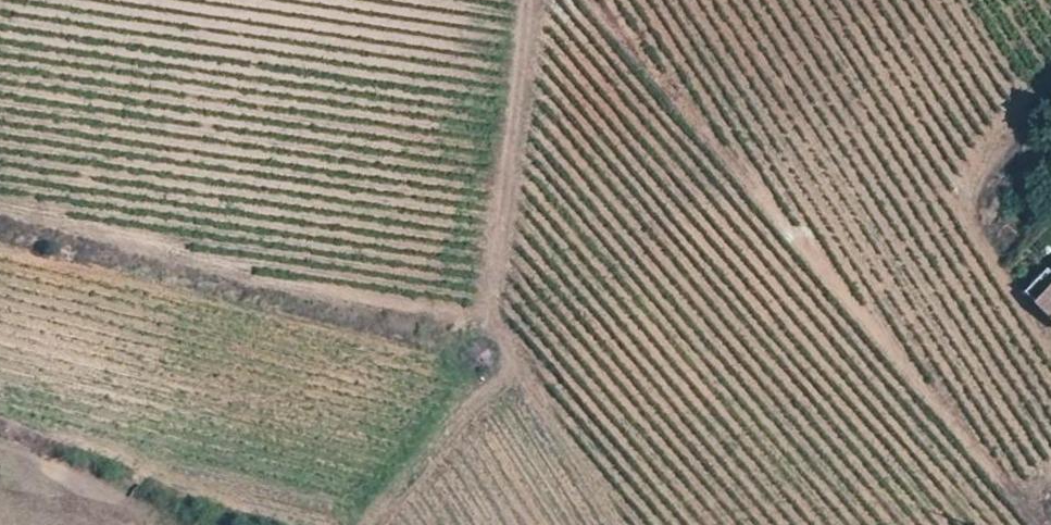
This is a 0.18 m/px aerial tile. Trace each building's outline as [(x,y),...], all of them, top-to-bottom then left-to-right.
[(1037,301),(1050,316),(1050,287),(1037,301)]
